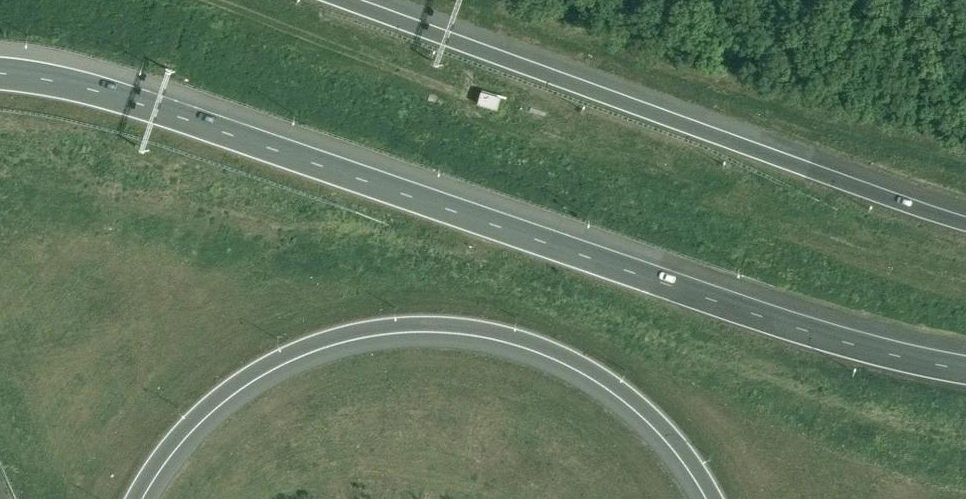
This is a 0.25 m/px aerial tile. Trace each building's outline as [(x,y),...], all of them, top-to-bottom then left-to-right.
[(501,95),(481,90),(477,103),(497,109),(501,95)]
